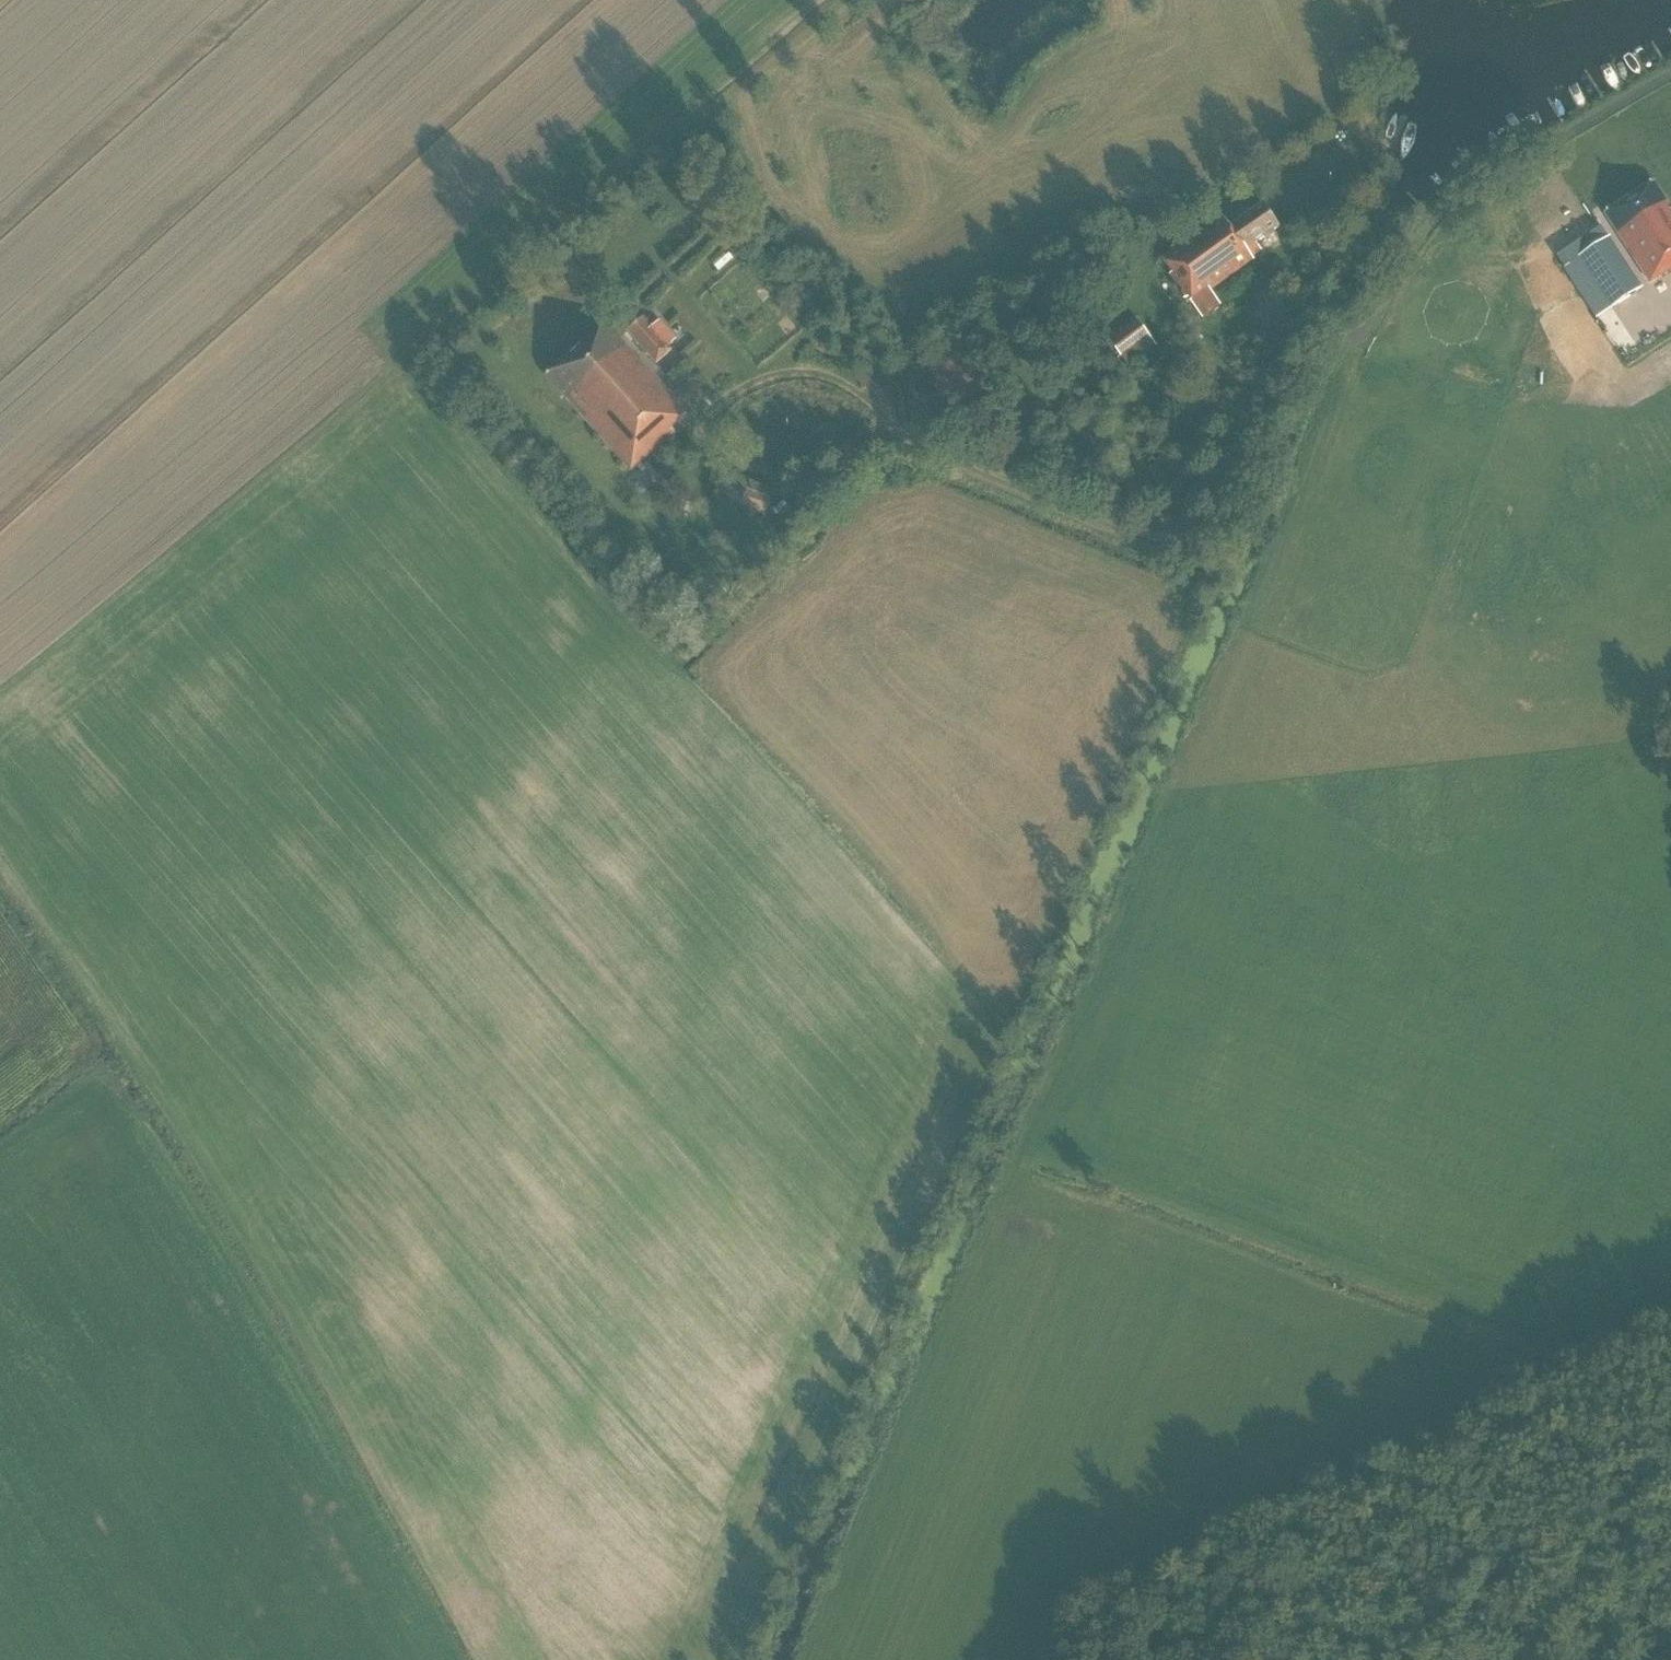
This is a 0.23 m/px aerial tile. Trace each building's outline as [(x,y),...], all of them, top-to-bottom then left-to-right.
[(1655,181),(1605,214),(1651,284),(1667,273),(1670,278),(1670,207),(1655,181)] [(1264,205),(1231,228),(1222,216),(1163,259),(1174,274),(1171,276),(1193,305),(1203,319),(1221,305),(1211,292),(1255,261),(1247,251),(1280,227),(1264,205)] [(1608,239),(1580,258),(1614,308),(1642,289),(1608,239)] [(1136,318),(1107,338),(1123,357),(1130,367),(1158,347),(1151,337),(1136,318)] [(644,319),(628,332),(653,360),(668,346),(644,319)] [(1626,331),(1633,343),(1651,333),(1644,321),(1626,331)] [(632,471),(675,432),(672,428),(688,414),(606,323),(546,376),(632,471)] [(743,504),(766,512),(771,498),(748,490),(743,504)] [(649,594),(655,601),(669,589),(662,582),(649,594)]
